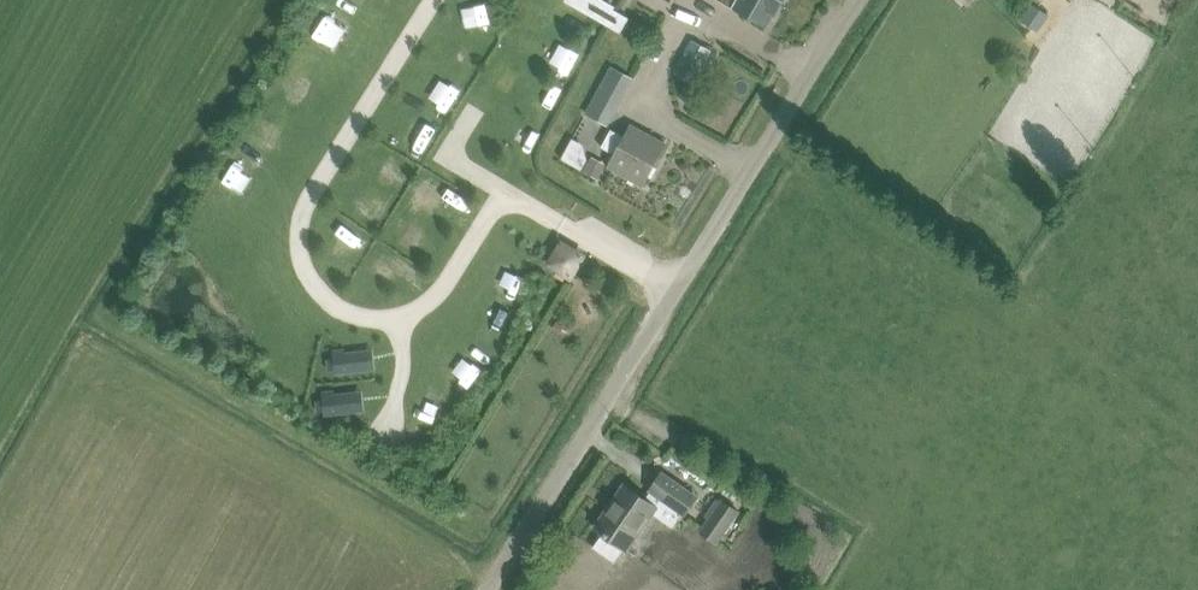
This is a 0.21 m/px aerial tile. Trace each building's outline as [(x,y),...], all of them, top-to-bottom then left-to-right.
[(575,6),(620,32),(628,18),(597,0),(578,0),(575,6)] [(749,12),(769,23),(783,0),(736,0),(734,3),(749,12)] [(674,72),(695,83),(713,50),(692,39),(674,72)] [(694,101),(688,113),(698,118),(704,106),(694,101)] [(613,114),(591,102),(586,112),(608,124),(613,114)] [(609,166),(621,173),(643,185),(665,143),(631,125),(625,136),(612,128),(602,146),(615,154),(609,166)] [(599,181),(607,168),(591,160),(584,173),(599,181)] [(559,269),(568,274),(570,276),(582,255),(562,243),(550,263),(559,269)] [(362,370),(360,350),(344,352),(344,349),(333,350),(334,358),(327,359),(328,370),(335,369),(336,374),(362,370)] [(325,415),(352,412),(349,392),(334,394),(333,390),(322,392),(323,400),(316,401),(318,411),(325,410),(325,415)] [(593,547),(615,562),(625,548),(627,550),(657,507),(656,506),(661,498),(684,514),(696,496),(663,472),(650,490),(651,491),(646,499),(624,484),(594,527),(603,533),(593,547)] [(699,531),(717,543),(741,510),(722,497),(699,531)]
